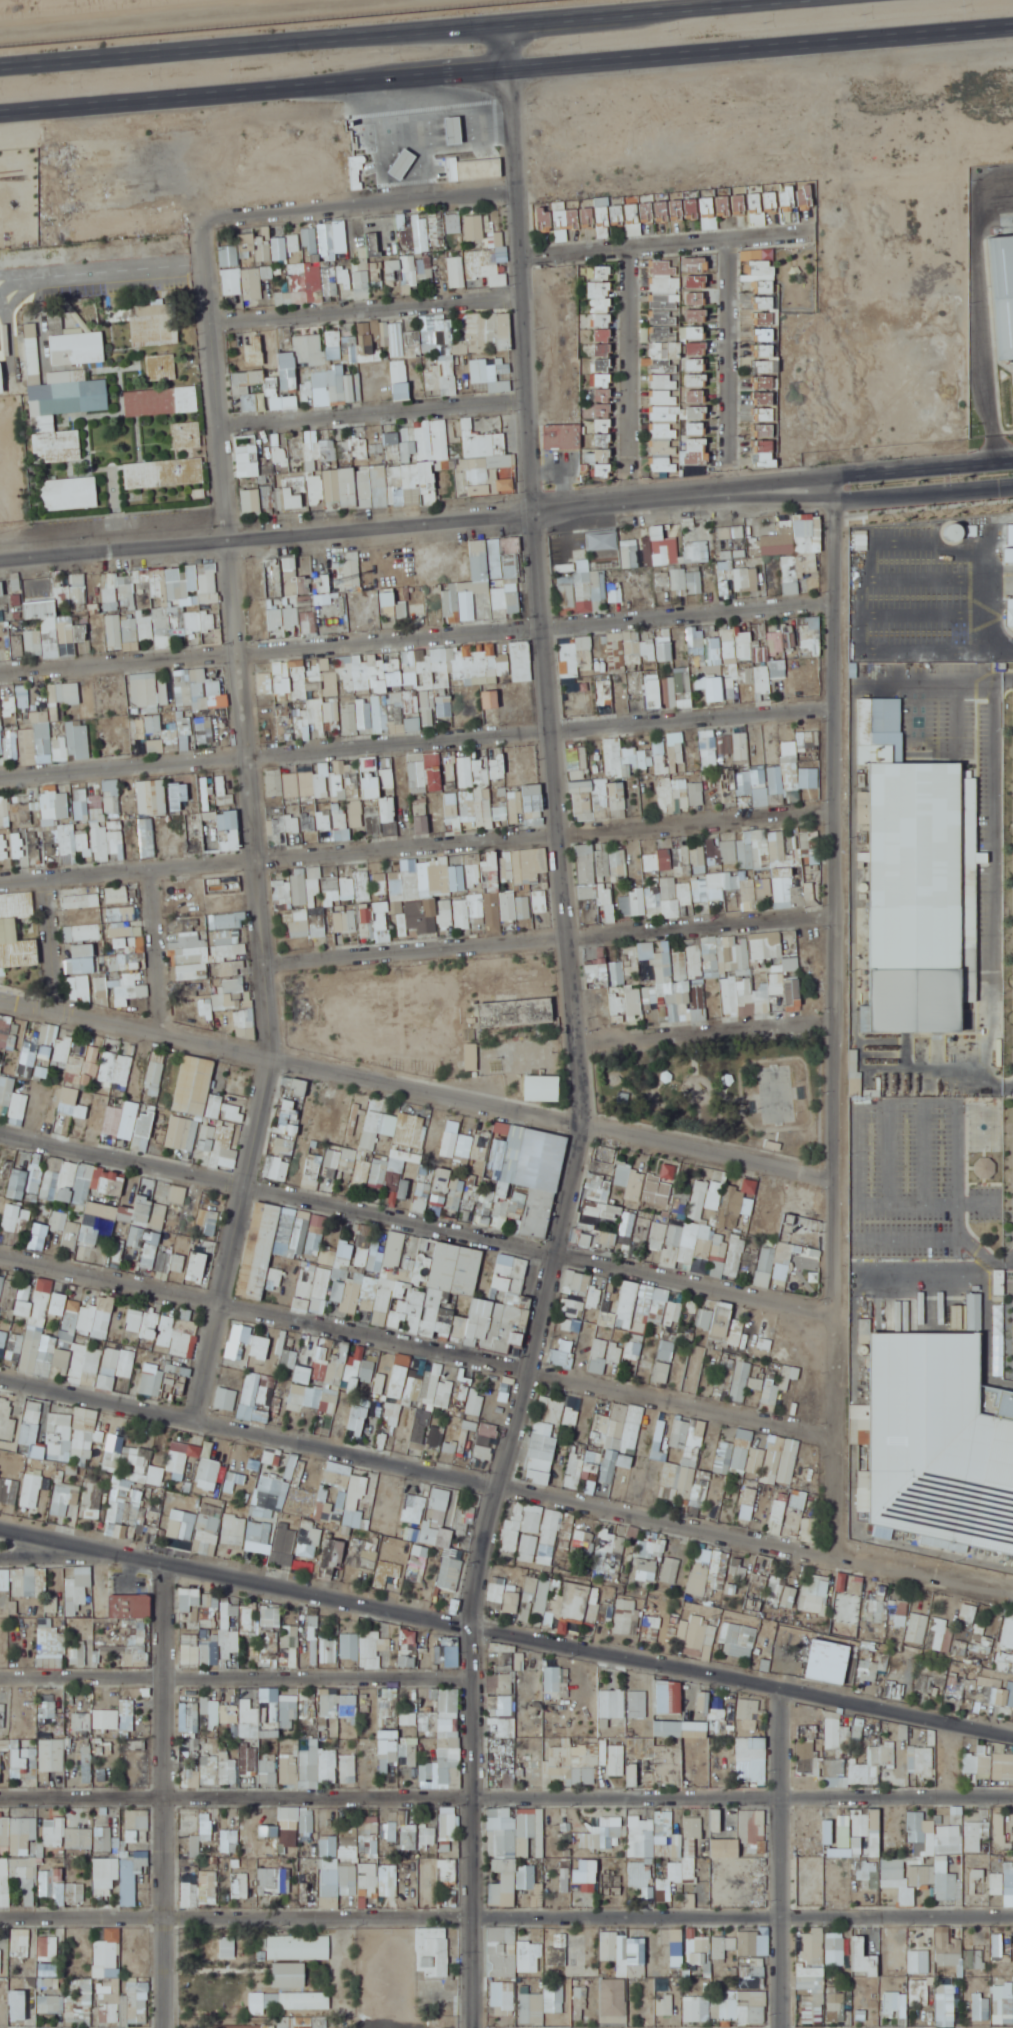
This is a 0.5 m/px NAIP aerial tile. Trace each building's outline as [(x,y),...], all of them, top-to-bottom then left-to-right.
[(443,114),(458,113),(460,142),(445,143),(443,114)] [(763,209),(779,208),(778,207),(795,206),(794,186),(780,186),(781,191),(763,192),(763,209)] [(810,206),(810,186),(797,186),(797,206),(810,206)] [(715,195),(716,215),(731,214),(730,212),(761,211),(760,194),(715,195)] [(713,215),(713,198),(700,198),(700,215),(713,215)] [(697,217),(697,200),(654,200),(654,218),(697,217)] [(652,223),(651,203),(608,205),(608,206),(578,207),(578,206),(535,208),(536,228),(652,223)] [(461,247),(461,214),(448,214),(448,247),(461,247)] [(465,245),(483,245),(483,215),(465,215),(465,245)] [(331,221),(327,251),(336,252),(335,256),(344,257),(348,223),(331,221)] [(303,254),(317,254),(317,228),(303,228),(303,254)] [(467,277),(504,274),(501,232),(488,233),(489,250),(465,252),(467,277)] [(995,363),(1012,361),(1012,232),(986,234),(995,363)] [(238,235),(239,252),(256,251),(257,262),(272,261),(286,260),(285,236),(269,237),(269,233),(238,235)] [(291,253),(302,249),(296,234),(286,238),(291,253)] [(763,250),(742,250),(742,272),(769,272),(769,260),(763,260),(763,250)] [(450,287),(464,287),(464,256),(450,256),(450,287)] [(387,286),(404,285),(404,284),(433,282),(432,257),(416,258),(415,258),(386,259),(387,286)] [(684,270),(705,270),(705,258),(684,258),(684,270)] [(676,274),(676,260),(651,260),(651,274),(676,274)] [(350,264),(290,266),(291,292),(276,293),(276,305),(324,303),(323,282),(339,281),(339,290),(350,289),(350,264)] [(608,278),(608,266),(595,266),(595,278),(608,278)] [(261,269),(223,270),(224,296),(243,295),(243,300),(262,300),(261,269)] [(355,270),(355,299),(370,299),(370,270),(355,270)] [(686,287),(706,287),(706,276),(686,276),(686,287)] [(771,281),(753,281),(753,293),(771,293),(771,281)] [(609,283),(594,283),(594,294),(609,294),(609,283)] [(685,293),(685,305),(705,305),(705,293),(685,293)] [(678,342),(677,342),(678,294),(650,294),(649,343),(651,343),(651,420),(678,420),(678,342)] [(771,296),(752,296),(752,309),(771,309),(771,296)] [(611,299),(594,299),(594,311),(611,311),(611,299)] [(685,322),(706,322),(706,309),(685,309),(685,322)] [(104,362),(102,332),(64,334),(62,311),(48,312),(51,365),(104,362)] [(771,312),(753,312),(753,326),(771,326),(771,312)] [(609,476),(609,314),(594,314),(594,357),(594,419),(581,419),(581,424),(543,424),(543,450),(580,450),(580,462),(594,462),(594,476),(609,476)] [(421,317),(422,344),(453,343),(452,315),(421,317)] [(390,357),(404,356),(403,322),(372,323),(373,341),(390,340),(390,357)] [(25,324),(30,382),(41,381),(36,323),(25,324)] [(706,326),(685,326),(685,338),(706,338),(706,326)] [(771,341),(771,328),(752,328),(752,341),(771,341)] [(294,337),(295,351),(278,353),(279,368),(297,366),(325,363),(322,334),(294,337)] [(245,345),(246,366),(264,365),(261,335),(251,336),(251,344),(245,345)] [(359,358),(357,336),(342,337),(343,359),(359,358)] [(705,355),(705,342),(685,342),(685,355),(705,355)] [(753,357),(771,357),(771,344),(753,344),(753,357)] [(705,358),(685,358),(685,371),(705,371),(705,358)] [(472,359),(472,384),(499,384),(499,373),(507,372),(507,359),(472,359)] [(772,374),(772,361),(753,361),(753,374),(772,374)] [(407,398),(407,362),(393,362),(393,398),(407,398)] [(33,463),(81,460),(79,429),(54,431),(53,413),(108,410),(106,379),(86,380),(85,370),(47,372),(48,384),(28,385),(33,463)] [(361,372),(328,374),(329,387),(314,388),(315,405),(363,403),(361,372)] [(705,389),(706,374),(685,374),(685,403),(705,403),(705,389)] [(753,403),(772,403),(772,376),(753,376),(753,390),(753,403)] [(278,410),(278,378),(266,378),(266,410),(278,410)] [(706,419),(706,406),(681,406),(681,419),(706,419)] [(753,420),(772,420),(772,408),(753,407),(753,420)] [(400,428),(401,441),(416,440),(417,460),(434,459),(432,429),(446,428),(446,420),(421,422),(421,426),(400,428)] [(706,423),(685,423),(685,465),(706,465),(706,423)] [(772,424),(752,424),(752,466),(773,466),(774,439),(772,439),(772,424)] [(678,473),(678,425),(650,425),(651,473),(678,473)] [(316,462),(320,462),(320,431),(306,431),(306,469),(316,469),(316,462)] [(325,509),(387,506),(384,438),(338,441),(339,464),(370,462),(371,466),(323,469),(325,509)] [(239,473),(255,473),(255,445),(239,445),(239,473)] [(436,504),(434,463),(402,464),(404,506),(436,504)] [(98,507),(96,477),(39,481),(41,511),(98,507)] [(306,477),(283,478),(283,488),(277,488),(278,512),(308,511),(306,477)] [(262,515),(258,488),(239,491),(244,518),(262,515)] [(794,553),(792,521),(782,522),(782,535),(761,536),(762,554),(794,553)] [(645,566),(680,564),(679,537),(664,538),(663,526),(649,526),(650,541),(644,541),(645,566)] [(720,540),(745,538),(744,526),(719,528),(720,540)] [(521,613),(518,538),(469,540),(471,582),(444,583),(446,622),(493,620),(492,608),(507,607),(508,614),(521,613)] [(708,544),(686,540),(683,560),(704,564),(708,544)] [(623,545),(623,568),(639,568),(639,545),(623,545)] [(360,588),(360,553),(345,553),(345,588),(360,588)] [(798,594),(798,557),(783,557),(783,594),(798,594)] [(264,563),(265,596),(328,594),(328,576),(295,577),(295,573),(282,574),(281,562),(264,563)] [(198,564),(198,603),(217,603),(217,564),(198,564)] [(758,568),(735,568),(735,591),(758,591),(758,568)] [(672,570),(672,590),(697,590),(697,570),(672,570)] [(560,582),(559,611),(591,612),(592,573),(574,572),(574,582),(560,582)] [(656,572),(657,591),(669,591),(669,572),(656,572)] [(138,649),(135,584),(118,585),(117,573),(103,574),(105,611),(120,610),(120,613),(107,614),(108,651),(138,649)] [(56,607),(86,606),(85,574),(55,574),(56,607)] [(20,581),(13,582),(14,594),(4,595),(3,581),(0,582),(0,621),(23,619),(20,581)] [(623,601),(622,583),(608,583),(609,602),(623,601)] [(381,591),(381,617),(395,617),(395,591),(381,591)] [(398,602),(398,618),(408,618),(408,602),(398,602)] [(302,633),(315,633),(315,605),(302,605),(302,633)] [(298,628),(298,609),(269,609),(269,628),(298,628)] [(59,656),(58,643),(89,641),(88,621),(58,623),(58,629),(25,631),(27,658),(59,656)] [(703,656),(703,627),(687,627),(687,656),(703,656)] [(720,629),(721,664),(736,664),(736,643),(750,643),(750,633),(734,633),(734,629),(720,629)] [(608,634),(611,672),(625,671),(625,665),(657,662),(657,663),(673,661),(670,637),(639,640),(638,631),(608,634)] [(782,633),(769,633),(769,656),(782,656),(782,633)] [(13,636),(13,656),(22,656),(22,636),(13,636)] [(709,639),(709,663),(719,663),(719,639),(709,639)] [(592,666),(592,648),(577,648),(577,644),(560,644),(561,677),(579,677),(579,666),(592,666)] [(494,645),(451,646),(452,679),(488,678),(488,668),(495,667),(494,645)] [(767,647),(753,647),(753,662),(767,662),(767,647)] [(320,658),(322,697),(340,696),(338,669),(361,668),(360,656),(320,658)] [(290,661),(272,661),(272,673),(259,673),(258,696),(274,696),(274,700),(290,701),(290,661)] [(206,695),(206,670),(177,670),(177,709),(226,708),(226,695),(206,695)] [(134,754),(163,752),(162,740),(146,741),(146,735),(162,734),(159,705),(168,704),(167,681),(157,682),(157,673),(131,675),(134,716),(131,716),(134,754)] [(691,706),(691,673),(678,673),(678,706),(691,706)] [(647,710),(676,709),(675,676),(645,678),(647,710)] [(697,676),(695,687),(708,689),(707,698),(717,700),(720,680),(697,676)] [(599,706),(609,706),(609,681),(599,681),(599,706)] [(81,705),(80,683),(50,684),(51,720),(59,720),(59,706),(81,705)] [(498,708),(498,690),(482,690),(482,708),(498,708)] [(419,714),(418,691),(389,693),(391,733),(404,732),(403,715),(419,714)] [(373,696),(373,733),(384,733),(384,696),(373,696)] [(14,698),(6,698),(6,716),(14,716),(14,698)] [(279,741),(325,738),(324,723),(340,722),(338,701),(322,702),(322,699),(308,700),(309,709),(291,710),(290,706),(277,707),(279,741)] [(342,704),(344,735),(358,733),(356,703),(342,704)] [(884,718),(870,718),(870,705),(858,705),(858,733),(884,733),(884,718)] [(22,764),(54,761),(54,762),(91,758),(87,721),(66,723),(68,738),(51,739),(48,711),(30,713),(32,727),(18,728),(22,764)] [(406,732),(421,730),(420,716),(404,718),(406,732)] [(195,738),(191,717),(178,719),(181,740),(195,738)] [(198,743),(212,743),(212,718),(198,718),(198,743)] [(4,754),(4,760),(18,760),(17,736),(3,737),(2,725),(0,725),(0,754),(4,754)] [(747,727),(735,727),(735,761),(747,761),(747,727)] [(716,768),(716,730),(702,730),(702,768),(716,768)] [(669,733),(670,776),(684,776),(684,733),(669,733)] [(818,748),(818,733),(804,733),(804,749),(818,748)] [(621,749),(621,738),(605,739),(607,778),(634,777),(634,770),(648,769),(647,748),(621,749)] [(799,791),(797,741),(783,742),(785,792),(799,791)] [(589,778),(587,746),(566,748),(568,779),(589,778)] [(408,754),(411,789),(428,787),(426,766),(437,765),(436,752),(408,754)] [(505,778),(503,756),(473,758),(475,784),(492,783),(492,779),(505,778)] [(956,777),(975,777),(973,997),(953,997),(952,1026),(860,1026),(862,757),(956,758),(956,777)] [(266,774),(271,812),(283,806),(315,803),(316,811),(299,814),(298,810),(293,812),(272,815),(266,818),(269,837),(318,831),(323,841),(333,836),(332,831),(351,828),(366,826),(362,794),(347,796),(349,807),(334,809),(327,763),(314,765),(302,767),(302,769),(266,774)] [(753,770),(753,791),(766,791),(766,770),(753,770)] [(187,814),(189,851),(205,850),(204,834),(218,833),(216,807),(234,806),(234,794),(227,795),(226,776),(214,777),(214,775),(200,776),(203,813),(187,814)] [(139,815),(167,813),(164,779),(137,781),(139,815)] [(120,817),(118,780),(103,781),(89,781),(89,789),(76,789),(77,821),(91,820),(91,819),(106,819),(106,818),(120,817)] [(568,793),(594,793),(594,782),(568,782),(568,793)] [(625,809),(623,782),(609,782),(610,810),(625,809)] [(677,812),(676,801),(687,800),(687,783),(658,783),(659,812),(677,812)] [(446,792),(447,830),(493,828),(492,790),(446,792)] [(541,819),(541,794),(523,794),(523,791),(509,791),(509,824),(524,824),(524,819),(541,819)] [(58,820),(57,792),(41,792),(42,820),(58,820)] [(0,795),(0,827),(9,827),(9,795),(0,795)] [(367,805),(368,834),(381,833),(381,823),(396,822),(395,796),(379,797),(379,804),(367,805)] [(427,833),(428,800),(415,800),(415,815),(415,833),(427,833)] [(143,856),(154,856),(154,821),(143,821),(143,856)] [(17,860),(17,866),(54,864),(53,844),(38,844),(37,832),(0,835),(0,861),(17,860)] [(785,832),(770,832),(770,863),(785,863),(785,832)] [(818,832),(802,832),(802,853),(818,853),(818,832)] [(738,860),(740,869),(749,867),(744,840),(722,844),(724,862),(738,860)] [(578,884),(597,884),(597,883),(609,882),(608,845),(596,846),(596,853),(577,853),(578,884)] [(690,856),(682,856),(682,863),(691,863),(692,874),(705,873),(705,845),(690,845),(690,856)] [(486,929),(501,928),(500,922),(516,921),(515,892),(499,893),(499,884),(539,882),(539,872),(548,872),(547,849),(482,852),(486,929)] [(673,871),(673,852),(645,852),(645,871),(673,871)] [(481,892),(477,854),(465,856),(466,864),(450,866),(449,857),(420,861),(424,890),(430,889),(431,898),(405,901),(409,934),(440,931),(439,929),(454,927),(450,896),(481,892)] [(390,871),(391,894),(404,894),(403,871),(415,871),(415,861),(407,862),(407,871),(390,871)] [(309,894),(321,894),(321,868),(309,868),(309,894)] [(306,906),(305,870),(292,870),(293,906),(306,906)] [(370,901),(370,871),(357,871),(357,901),(370,901)] [(374,874),(375,894),(386,894),(385,874),(374,874)] [(662,877),(662,898),(676,898),(676,877),(662,877)] [(126,887),(106,889),(107,903),(127,901),(126,887)] [(11,919),(10,895),(0,895),(0,919),(11,919)] [(334,907),(337,935),(358,933),(355,905),(334,907)] [(360,909),(360,935),(387,935),(387,909),(360,909)] [(284,923),(290,923),(290,931),(309,930),(308,910),(283,912),(284,923)] [(214,915),(215,929),(243,927),(242,912),(214,915)] [(740,975),(753,971),(744,938),(731,941),(740,975)] [(37,965),(36,940),(0,942),(0,967),(37,965)] [(653,954),(656,987),(610,991),(612,1007),(625,1006),(625,1012),(642,1011),(642,1007),(690,1003),(686,951),(653,954)] [(623,962),(584,963),(585,987),(623,986),(623,962)] [(96,1000),(106,1000),(106,977),(96,977),(96,1000)] [(116,986),(116,1006),(128,1006),(128,998),(149,998),(149,986),(116,986)] [(236,1009),(236,995),(214,995),(214,1009),(236,1009)] [(0,1014),(0,1049),(7,1050),(13,1016),(0,1014)]
